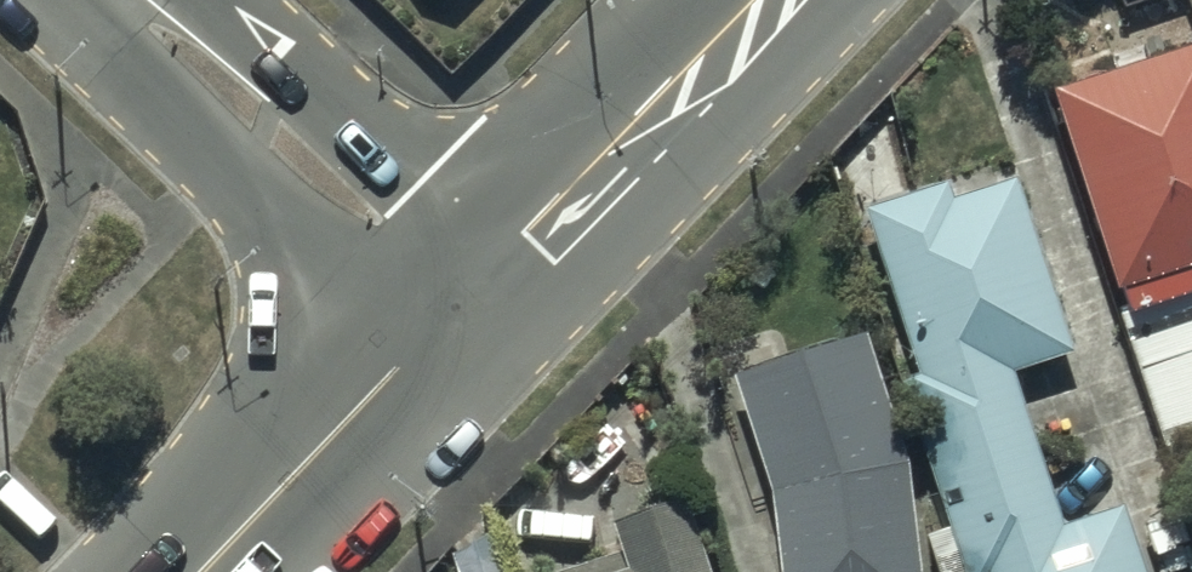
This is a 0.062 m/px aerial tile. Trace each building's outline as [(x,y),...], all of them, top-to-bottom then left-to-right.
[(1043,110),(1105,305),(1191,279),(1191,63),(1043,110)] [(1008,196),(940,218),(936,205),(862,230),(911,393),(899,409),(952,571),(1127,571),(1111,523),(1054,541),(1005,383),(1065,365),(1008,196)] [(1108,325),(1159,477),(1191,467),(1191,301),(1108,325)] [(861,350),(733,395),(770,510),(777,571),(911,571),(902,479),(861,350)] [(685,517),(614,541),(625,571),(703,571),(685,517)] [(439,562),(442,571),(489,571),(481,549),(439,562)]
